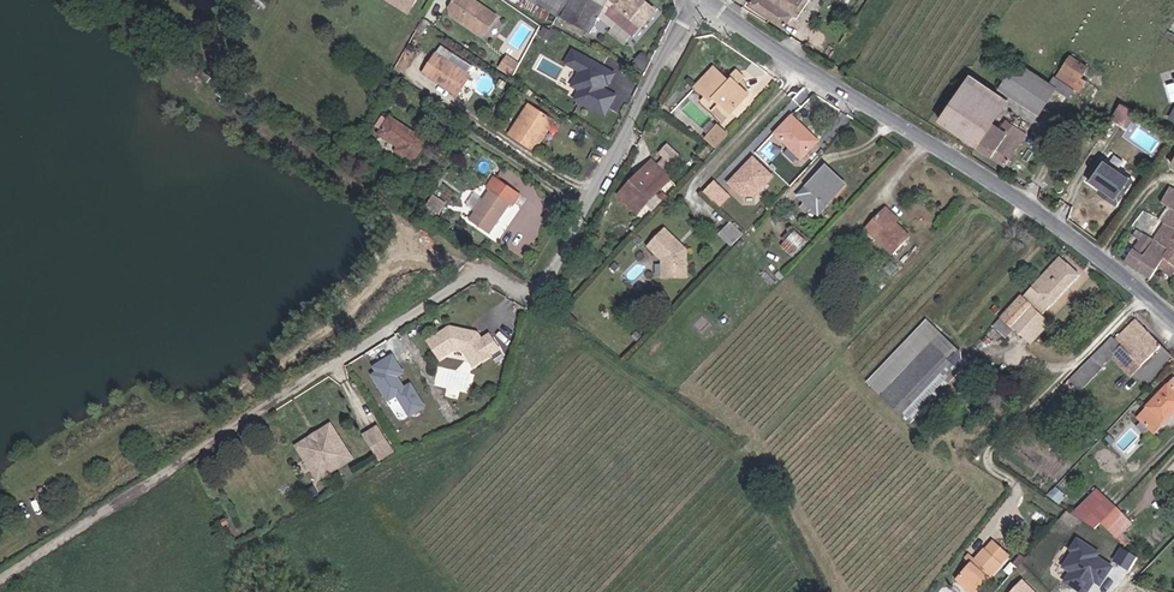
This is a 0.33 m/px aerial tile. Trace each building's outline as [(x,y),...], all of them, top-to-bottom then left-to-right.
[(427,0),(407,0),(404,6),(419,14),(427,0)] [(462,0),(459,0),(450,14),(452,20),(463,27),(467,26),(468,30),(476,36),(483,34),(492,19),(462,0)] [(565,0),(507,0),(551,25),(556,17),(565,0)] [(556,17),(566,22),(584,33),(589,36),(599,18),(603,22),(607,18),(631,41),(656,13),(643,0),(565,0),(556,17)] [(768,21),(782,0),(752,0),(747,7),(768,21)] [(768,21),(783,30),(793,16),(796,18),(808,0),(782,0),(768,21)] [(584,33),(566,22),(564,27),(581,37),(584,33)] [(538,38),(548,44),(553,35),(543,29),(538,38)] [(459,59),(446,51),(428,78),(469,104),(482,86),(454,67),(459,59)] [(569,51),(562,63),(589,79),(581,93),(589,98),(584,107),(604,118),(615,98),(602,91),(606,85),(608,87),(614,76),(569,51)] [(508,74),(515,63),(505,57),(498,67),(508,74)] [(1075,59),(1064,76),(1078,84),(1074,89),(1078,91),(1092,70),(1075,59)] [(1078,84),(1064,76),(1057,87),(1021,65),(1004,91),(1043,116),(1058,93),(1064,96),(1071,87),(1074,89),(1078,84)] [(716,71),(700,91),(709,100),(715,106),(715,113),(728,124),(751,99),(742,91),(746,87),(739,80),(735,85),(733,86),(716,71)] [(214,83),(203,75),(199,80),(210,88),(214,83)] [(748,84),(741,78),(739,80),(746,87),(748,84)] [(938,126),(1005,167),(1021,142),(1007,134),(993,125),(1007,102),(968,78),(938,126)] [(709,100),(705,104),(715,113),(715,106),(709,100)] [(539,142),(552,122),(532,109),(514,138),(538,155),(544,146),(539,142)] [(1125,125),(1130,117),(1122,112),(1117,120),(1125,125)] [(800,161),(818,143),(792,116),(772,135),(800,161)] [(399,155),(416,166),(429,145),(393,121),(382,139),(401,152),(399,155)] [(557,125),(552,122),(539,142),(544,146),(557,125)] [(1007,134),(1021,142),(1026,135),(1012,126),(1007,134)] [(719,148),(731,135),(721,127),(710,139),(719,148)] [(749,201),(775,175),(753,154),(727,180),(749,201)] [(1114,207),(1131,182),(1100,161),(1086,181),(1099,191),(1103,193),(1100,197),(1114,207)] [(654,164),(639,179),(645,185),(659,170),(654,164)] [(806,187),(826,206),(846,186),(827,167),(806,187)] [(1037,167),(1027,182),(1033,186),(1042,171),(1037,167)] [(645,185),(639,179),(621,198),(640,217),(673,184),(659,170),(645,185)] [(716,182),(704,194),(724,214),(736,201),(716,182)] [(501,183),(493,194),(475,223),(495,236),(513,208),(517,210),(525,199),(501,183)] [(818,215),(826,206),(806,187),(797,196),(805,203),(811,208),(818,215)] [(1168,188),(1160,203),(1166,206),(1172,210),(1173,211),(1173,191),(1168,188)] [(804,214),(811,208),(805,203),(799,209),(804,214)] [(1172,210),(1166,206),(1158,220),(1164,223),(1172,210)] [(890,209),(886,212),(900,225),(903,222),(890,209)] [(1172,210),(1164,223),(1154,241),(1168,250),(1163,259),(1173,266),(1173,211),(1172,210)] [(900,225),(886,212),(868,231),(895,256),(913,238),(900,225)] [(1154,241),(1164,223),(1158,220),(1154,218),(1144,234),(1154,241)] [(732,244),(744,233),(731,220),(719,232),(732,244)] [(678,234),(668,226),(666,225),(656,248),(672,254),(675,269),(698,265),(693,237),(686,234),(681,235),(678,234)] [(784,267),(806,244),(795,233),(774,257),(784,267)] [(1168,250),(1154,241),(1144,257),(1133,250),(1124,265),(1149,281),(1156,269),(1163,259),(1168,250)] [(1000,319),(1012,330),(1014,332),(1033,313),(1038,318),(1078,276),(1059,257),(1000,319)] [(1173,275),(1173,266),(1163,259),(1156,269),(1172,279),(1173,275)] [(1160,346),(1133,317),(1112,337),(1141,365),(1160,346)] [(1004,338),(1012,330),(1000,319),(993,327),(1004,338)] [(903,416),(914,426),(964,374),(952,364),(961,354),(929,325),(872,387),(903,416)] [(447,328),(427,343),(439,359),(452,349),(462,349),(466,354),(473,349),(483,362),(500,350),(487,333),(480,339),(475,332),(473,335),(469,335),(467,331),(447,328)] [(1112,337),(1068,381),(1080,392),(1101,371),(1098,369),(1109,357),(1130,377),(1141,365),(1112,337)] [(483,362),(473,349),(466,354),(476,368),(483,362)] [(394,352),(369,365),(388,401),(396,397),(408,417),(426,407),(409,375),(407,376),(394,352)] [(1163,424),(1173,412),(1173,384),(1173,383),(1167,388),(1166,386),(1144,406),(1146,408),(1163,424)] [(1163,424),(1146,408),(1137,418),(1154,433),(1163,424)] [(301,447),(331,428),(330,425),(296,446),(317,479),(320,477),(301,447)] [(372,449),(385,441),(377,427),(364,434),(372,449)] [(320,477),(351,458),(331,428),(301,447),(320,477)] [(378,459),(391,451),(385,441),(372,449),(378,459)] [(1044,498),(1067,513),(1070,515),(1079,507),(1054,487),(1044,498)] [(1097,488),(1079,507),(1070,515),(1093,530),(1100,524),(1116,507),(1097,488)] [(1142,533),(1116,507),(1100,524),(1126,549),(1142,533)] [(1101,585),(1115,561),(1075,538),(1059,565),(1068,570),(1062,581),(1082,591),(1088,591),(1094,581),(1101,585)] [(961,582),(971,591),(987,591),(1007,568),(1005,567),(1013,558),(997,545),(989,553),(987,553),(961,582)] [(1023,576),(1007,591),(1038,591),(1023,576)] [(1128,584),(1125,591),(1140,591),(1142,588),(1128,584)]
